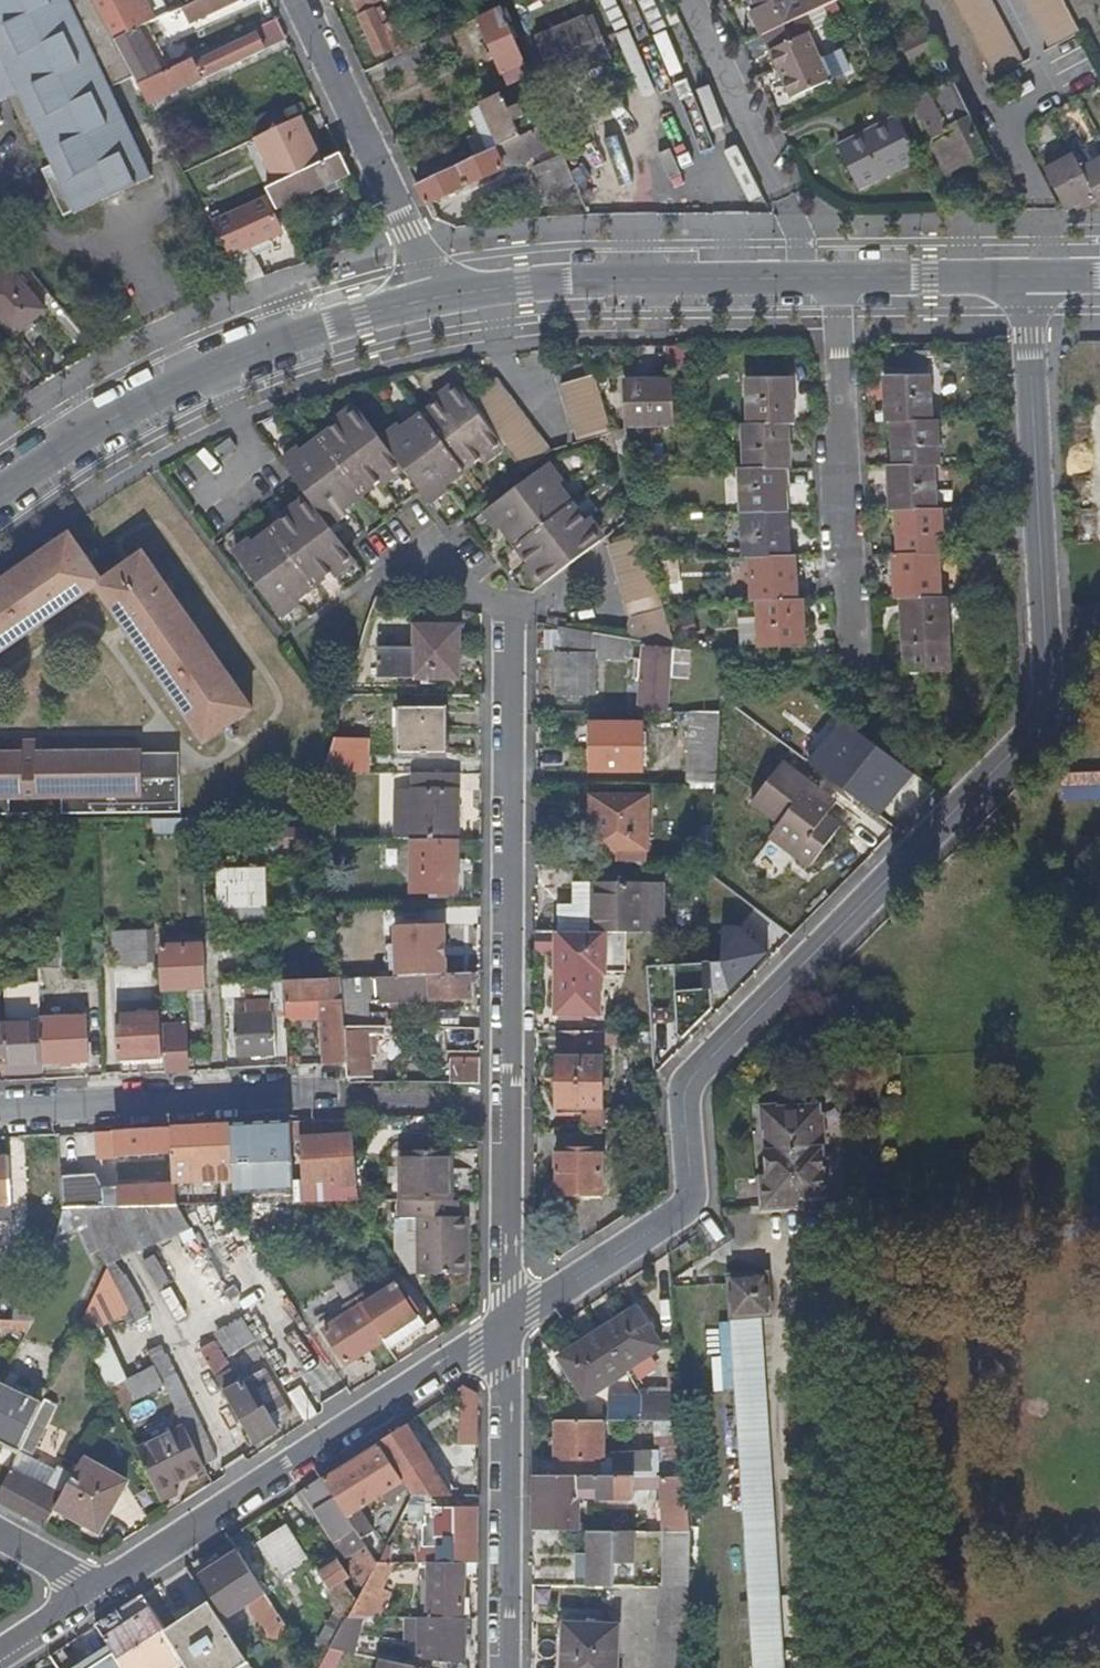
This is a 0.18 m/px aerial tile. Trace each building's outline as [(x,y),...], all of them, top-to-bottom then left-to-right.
[(9,97),(19,92),(24,103),(14,108),(31,143),(41,139),(53,163),(43,167),(65,212),(74,209),(76,211),(152,175),(125,115),(149,104),(139,86),(138,85),(115,40),(94,0),(0,0),(0,101),(9,97)] [(148,25),(170,14),(163,0),(94,0),(115,40),(148,25)] [(186,9),(193,23),(242,0),(204,0),(186,9)] [(357,11),(380,0),(351,0),(357,11)] [(763,32),(802,14),(834,0),(750,0),(753,7),(751,8),(763,32)] [(987,0),(951,0),(993,81),(1021,66),(987,0)] [(1052,50),(1081,36),(1062,0),(1026,0),(1052,50)] [(393,50),(397,57),(417,48),(411,38),(406,40),(398,26),(392,29),(381,7),(377,9),(376,8),(360,16),(379,57),(393,50)] [(530,77),(501,7),(479,18),(509,87),(514,84),(530,77)] [(802,14),(763,32),(793,98),(853,69),(844,49),(825,58),(802,14)] [(604,59),(585,15),(536,38),(555,81),(604,59)] [(149,105),(287,40),(277,19),(193,59),(193,60),(139,86),(149,104),(149,105)] [(138,85),(170,70),(148,25),(115,40),(138,85)] [(939,50),(927,27),(903,40),(914,62),(939,50)] [(417,48),(431,41),(425,31),(411,38),(417,48)] [(397,57),(387,62),(393,73),(453,44),(447,33),(431,41),(417,48),(397,57)] [(536,91),(530,77),(514,84),(521,98),(536,91)] [(969,124),(974,121),(954,81),(895,111),(898,116),(915,150),(931,142),(940,158),(945,156),(953,171),(970,163),(974,166),(982,162),(982,156),(985,155),(969,124)] [(19,92),(9,97),(14,108),(24,103),(19,92)] [(482,106),(501,146),(530,132),(511,92),(482,106)] [(576,148),(612,133),(601,108),(567,124),(576,148)] [(264,134),(288,123),(281,109),(257,120),(264,134)] [(860,188),(920,161),(915,150),(898,116),(839,144),(860,188)] [(281,182),(322,163),(299,118),(288,123),(264,134),(258,137),(269,158),(281,182)] [(418,186),(427,205),(558,144),(550,123),(530,132),(501,146),(418,186)] [(163,130),(169,143),(177,140),(170,126),(163,130)] [(620,147),(633,142),(626,126),(612,133),(576,148),(582,163),(610,152),(620,147)] [(261,162),(269,158),(258,137),(250,141),(261,162)] [(622,152),(620,147),(610,152),(612,157),(622,152)] [(276,209),(350,173),(341,153),(322,163),(281,182),(267,189),(271,197),(276,209)] [(1071,153),(1052,163),(1055,167),(1045,173),(1065,213),(1080,206),(1083,211),(1097,204),(1099,210),(1099,162),(1081,172),(1071,153)] [(545,198),(576,186),(564,156),(533,168),(545,198)] [(948,174),(953,171),(945,156),(940,158),(948,174)] [(248,252),(288,233),(276,209),(271,197),(212,223),(232,260),(248,252)] [(308,235),(297,213),(284,219),(295,242),(308,235)] [(232,260),(246,285),(261,278),(248,252),(232,260)] [(17,336),(35,322),(47,311),(11,267),(0,276),(0,320),(15,338),(17,336)] [(35,322),(17,336),(22,341),(39,326),(35,322)] [(687,345),(667,346),(668,362),(688,361),(687,345)] [(901,370),(916,369),(915,355),(901,355),(901,370)] [(613,435),(596,376),(562,387),(579,444),(613,435)] [(888,381),(889,424),(895,424),(933,422),(931,378),(888,381)] [(788,424),(793,424),(792,380),(746,381),(747,425),(788,424)] [(290,598),(298,599),(334,573),(335,566),(341,567),(353,558),(326,522),(339,513),(339,507),(346,508),(383,480),(384,474),(390,475),(402,466),(427,501),(439,492),(440,485),(447,486),(484,459),(485,453),(490,454),(503,445),(524,473),(550,454),(496,381),(470,399),(461,386),(448,396),(446,402),(440,401),(403,428),(403,434),(397,433),(384,443),(359,409),(346,418),(346,424),(340,423),(302,450),(301,457),(296,456),(283,465),(310,500),(298,509),(298,515),(292,514),(253,543),(253,549),(248,548),(236,557),(278,614),(289,605),(290,598)] [(673,426),(671,381),(625,384),(627,429),(673,426)] [(941,466),(940,422),(933,422),(895,424),(897,468),(935,467),(941,466)] [(747,425),(744,425),(746,472),(785,470),(789,469),(788,424),(747,425)] [(233,452),(240,447),(233,438),(216,450),(223,457),(232,450),(233,452)] [(897,468),(892,468),(894,511),(899,511),(937,510),(935,467),(897,468)] [(556,480),(546,468),(489,511),(497,522),(504,523),(502,529),(530,566),(536,568),(535,573),(545,586),(602,544),(592,531),(587,530),(587,524),(559,486),(555,486),(556,480)] [(746,472),(740,472),(742,516),(786,514),(785,470),(746,472)] [(945,555),(943,510),(937,510),(899,511),(901,556),(939,555),(945,555)] [(788,557),(786,514),(742,516),(743,559),(749,559),(788,557)] [(252,710),(144,555),(102,584),(69,537),(0,585),(0,655),(96,588),(205,744),(252,710)] [(676,648),(643,537),(612,546),(632,617),(628,640),(676,648)] [(901,556),(895,556),(897,600),(903,600),(941,599),(939,555),(901,556)] [(794,557),(788,557),(749,559),(752,604),(758,604),(795,602),(794,557)] [(704,579),(702,560),(669,562),(669,580),(704,579)] [(949,643),(947,599),(941,599),(903,600),(905,644),(949,643)] [(802,602),(795,602),(758,604),(760,649),(803,647),(802,602)] [(677,635),(699,627),(694,616),(672,623),(677,635)] [(460,679),(461,627),(416,626),(415,648),(378,647),(378,677),(460,679)] [(559,649),(559,634),(541,633),(540,648),(559,649)] [(610,644),(610,638),(559,634),(559,649),(558,650),(608,652),(608,644),(610,644)] [(630,645),(610,644),(608,644),(608,652),(608,658),(630,659),(630,645)] [(691,651),(676,648),(644,647),(643,660),(641,680),(639,712),(668,712),(671,674),(690,676),(691,651)] [(559,655),(559,666),(559,677),(559,695),(595,695),(595,655),(559,655)] [(641,680),(643,660),(635,660),(634,680),(641,680)] [(399,708),(399,752),(417,753),(439,753),(439,739),(448,739),(447,709),(399,708)] [(716,784),(721,712),(691,712),(687,784),(716,784)] [(913,773),(842,720),(810,763),(880,817),(913,773)] [(591,770),(642,770),(642,726),(592,726),(591,770)] [(448,753),(448,739),(439,739),(439,753),(448,753)] [(361,741),(335,740),(325,774),(361,774),(361,741)] [(183,814),(183,777),(144,777),(144,755),(46,755),(45,744),(19,744),(19,755),(0,755),(0,815),(183,814)] [(183,754),(144,755),(144,777),(183,777),(183,754)] [(835,802),(783,762),(753,801),(781,822),(770,838),(810,868),(840,827),(825,818),(835,802)] [(1058,772),(1058,801),(1099,800),(1099,771),(1058,772)] [(458,774),(414,774),(414,789),(458,789),(458,774)] [(458,789),(414,789),(413,840),(458,839),(458,789)] [(591,849),(647,849),(647,797),(591,798),(591,849)] [(330,808),(315,808),(312,819),(316,840),(330,840),(330,808)] [(149,817),(149,833),(179,833),(179,817),(149,817)] [(37,822),(14,822),(14,837),(36,837),(37,822)] [(263,849),(307,848),(306,830),(263,830),(263,849)] [(458,839),(413,840),(412,891),(429,892),(448,892),(457,892),(458,839)] [(220,906),(221,906),(267,905),(266,870),(219,872),(220,906)] [(563,899),(561,933),(623,933),(634,933),(663,934),(662,885),(584,885),(584,899),(563,899)] [(267,905),(221,906),(222,928),(268,926),(267,905)] [(447,923),(394,925),(396,978),(449,976),(447,923)] [(738,925),(709,926),(714,1011),(769,953),(738,925)] [(146,964),(145,931),(111,934),(113,967),(146,965),(146,964)] [(151,931),(145,931),(146,964),(153,963),(151,931)] [(561,933),(541,933),(542,952),(559,952),(559,1010),(604,1009),(605,969),(622,969),(623,933),(561,933)] [(623,933),(622,969),(634,969),(634,933),(623,933)] [(704,951),(703,934),(691,934),(691,951),(704,951)] [(58,940),(40,940),(39,969),(59,969),(58,940)] [(206,990),(204,945),(160,948),(165,1070),(166,1074),(189,1073),(188,1060),(188,1043),(185,991),(206,990)] [(481,982),(481,973),(474,974),(449,976),(396,978),(362,979),(364,1000),(377,999),(377,1002),(393,1002),(412,1001),(471,999),(471,997),(477,997),(477,982),(481,982)] [(341,980),(341,979),(320,980),(321,1001),(325,1066),(349,1064),(346,1029),(343,1001),(341,980)] [(364,1000),(362,979),(341,980),(343,1001),(355,1000),(364,1000)] [(321,1001),(320,980),(284,981),(287,1068),(300,1067),(298,1002),(321,1001)] [(222,985),(223,1000),(243,999),(242,984),(222,985)] [(355,1000),(343,1001),(346,1029),(368,1029),(376,1029),(383,1029),(383,1020),(355,1020),(355,1000)] [(119,1061),(162,1059),(160,1015),(117,1018),(119,1061)] [(254,1062),(270,1061),(269,1055),(276,1055),(275,1015),(235,1017),(237,1056),(254,1056),(254,1062)] [(40,1024),(43,1065),(88,1062),(86,1018),(40,1021),(40,1024)] [(43,1065),(40,1024),(0,1027),(0,1055),(6,1055),(6,1066),(43,1065)] [(346,1029),(349,1064),(350,1079),(371,1078),(370,1056),(369,1049),(368,1029),(346,1029)] [(412,1050),(437,1049),(436,1032),(413,1032),(412,1050)] [(606,1033),(562,1033),(562,1057),(559,1058),(558,1110),(574,1110),(574,1117),(589,1117),(590,1122),(606,1122),(606,1033)] [(481,1085),(481,1064),(453,1064),(453,1085),(481,1085)] [(818,1110),(764,1111),(769,1178),(762,1178),(764,1208),(797,1207),(797,1199),(823,1198),(818,1110)] [(292,1124),(231,1127),(234,1190),(295,1187),(292,1124)] [(173,1154),(175,1184),(221,1182),(222,1207),(235,1206),(234,1190),(231,1127),(172,1130),(173,1154)] [(115,1133),(116,1158),(173,1154),(172,1130),(115,1133)] [(115,1133),(93,1134),(94,1159),(116,1158),(115,1133)] [(357,1181),(354,1136),(300,1139),(303,1183),(357,1181)] [(418,1153),(438,1153),(438,1141),(418,1140),(418,1153)] [(558,1198),(604,1198),(604,1151),(559,1152),(558,1198)] [(393,1153),(393,1202),(394,1202),(403,1202),(403,1153),(393,1153)] [(403,1202),(453,1202),(453,1153),(438,1153),(418,1153),(403,1153),(403,1202)] [(11,1204),(9,1157),(0,1158),(0,1205),(11,1204)] [(113,1183),(160,1181),(159,1157),(112,1159),(113,1183)] [(60,1182),(61,1210),(78,1210),(119,1208),(118,1190),(78,1192),(78,1181),(60,1182)] [(118,1190),(119,1208),(121,1208),(128,1208),(176,1208),(175,1188),(118,1190)] [(325,1203),(340,1203),(340,1192),(325,1193),(325,1203)] [(461,1219),(460,1202),(453,1202),(403,1202),(394,1202),(395,1222),(418,1221),(420,1278),(462,1276),(461,1254),(468,1254),(468,1219),(461,1219)] [(119,1208),(78,1210),(106,1265),(115,1260),(118,1264),(143,1251),(119,1208)] [(128,1208),(121,1208),(146,1253),(151,1250),(128,1208)] [(176,1208),(128,1208),(151,1250),(194,1231),(180,1208),(176,1208)] [(150,1260),(165,1287),(169,1285),(155,1258),(150,1260)] [(106,1265),(107,1268),(108,1270),(131,1315),(134,1322),(148,1315),(131,1283),(118,1264),(115,1260),(106,1265)] [(158,1291),(165,1287),(150,1260),(143,1264),(158,1291)] [(107,1268),(81,1327),(86,1337),(131,1315),(108,1270),(107,1268)] [(760,1317),(768,1317),(765,1270),(749,1270),(749,1278),(732,1279),(758,1667),(784,1667),(760,1317)] [(355,1272),(344,1279),(357,1299),(369,1292),(355,1272)] [(384,1340),(391,1350),(427,1327),(399,1284),(374,1300),(363,1307),(384,1340)] [(168,1291),(184,1320),(187,1318),(172,1290),(168,1291)] [(177,1324),(184,1320),(168,1291),(161,1295),(177,1324)] [(363,1307),(374,1300),(369,1292),(357,1299),(363,1307)] [(351,1315),(363,1307),(357,1299),(346,1307),(351,1315)] [(347,1364),(384,1340),(363,1307),(351,1315),(325,1332),(347,1364)] [(637,1307),(601,1330),(626,1368),(662,1346),(637,1307)] [(148,1315),(134,1322),(137,1330),(152,1323),(148,1315)] [(227,1359),(258,1342),(244,1318),(214,1335),(218,1343),(227,1359)] [(626,1368),(601,1330),(559,1357),(584,1395),(626,1368)] [(104,1388),(124,1378),(104,1339),(84,1349),(104,1388)] [(205,1351),(220,1379),(234,1371),(227,1359),(218,1343),(205,1351)] [(164,1383),(178,1376),(163,1346),(149,1354),(164,1383)] [(110,1390),(115,1401),(119,1409),(163,1387),(154,1369),(110,1390)] [(250,1379),(275,1422),(292,1413),(267,1369),(250,1379)] [(220,1379),(255,1445),(281,1431),(275,1422),(250,1379),(241,1383),(234,1371),(220,1379)] [(188,1432),(203,1462),(212,1458),(214,1462),(219,1459),(178,1376),(164,1383),(188,1432)] [(21,1451),(33,1427),(43,1406),(0,1386),(0,1441),(21,1451)] [(479,1394),(467,1388),(467,1446),(479,1446),(479,1394)] [(654,1422),(661,1422),(641,1391),(638,1391),(641,1398),(642,1421),(654,1422)] [(661,1422),(683,1422),(681,1395),(648,1397),(648,1391),(641,1391),(661,1422)] [(604,1420),(637,1419),(636,1395),(604,1396),(604,1420)] [(43,1406),(33,1427),(45,1433),(57,1408),(45,1401),(43,1406)] [(554,1460),(603,1459),(603,1453),(603,1421),(554,1421),(554,1460)] [(662,1477),(687,1477),(683,1422),(661,1422),(654,1422),(651,1451),(650,1476),(662,1477)] [(379,1444),(380,1445),(404,1481),(414,1496),(452,1496),(445,1486),(407,1426),(379,1444)] [(0,1495),(0,1504),(45,1529),(56,1509),(73,1478),(58,1469),(51,1482),(48,1489),(18,1472),(24,1461),(30,1464),(33,1458),(45,1433),(33,1427),(21,1451),(0,1495)] [(141,1457),(162,1503),(178,1495),(172,1484),(206,1468),(203,1462),(188,1432),(141,1457)] [(380,1445),(325,1482),(363,1541),(375,1532),(360,1510),(380,1497),(388,1509),(395,1505),(393,1501),(405,1492),(400,1484),(404,1481),(380,1445)] [(603,1459),(604,1476),(633,1476),(650,1476),(651,1451),(603,1453),(603,1459)] [(48,1489),(51,1482),(36,1474),(42,1462),(33,1458),(30,1464),(24,1461),(18,1472),(48,1489)] [(73,1478),(56,1509),(101,1533),(129,1482),(83,1459),(73,1478)] [(534,1475),(534,1531),(590,1532),(594,1532),(593,1518),(578,1519),(578,1498),(578,1489),(595,1489),(596,1498),(633,1498),(633,1488),(633,1479),(633,1476),(604,1476),(534,1475)] [(666,1532),(692,1532),(687,1477),(662,1477),(664,1501),(664,1509),(666,1532)] [(323,1479),(294,1498),(307,1518),(315,1512),(353,1570),(367,1562),(374,1570),(378,1563),(372,1554),(367,1546),(363,1541),(325,1482),(323,1479)] [(451,1482),(445,1486),(452,1496),(460,1496),(451,1482)] [(578,1489),(578,1498),(596,1498),(595,1489),(578,1489)] [(423,1510),(424,1563),(478,1564),(478,1507),(456,1508),(456,1509),(447,1509),(423,1510)] [(608,1532),(636,1532),(648,1532),(648,1523),(648,1512),(608,1512),(608,1522),(608,1532)] [(600,1522),(600,1532),(608,1532),(608,1522),(600,1522)] [(309,1561),(289,1530),(261,1548),(281,1579),(309,1561)] [(578,1562),(578,1587),(635,1587),(635,1571),(615,1571),(615,1555),(636,1555),(636,1538),(636,1532),(608,1532),(600,1532),(594,1532),(590,1532),(590,1561),(578,1562)] [(663,1587),(690,1587),(692,1539),(692,1532),(666,1532),(665,1532),(663,1587)] [(367,1546),(372,1554),(378,1545),(371,1540),(367,1546)] [(257,1552),(244,1560),(259,1583),(272,1574),(257,1552)] [(244,1560),(240,1553),(200,1579),(226,1618),(246,1605),(256,1619),(274,1607),(259,1583),(244,1560)] [(337,1559),(317,1572),(334,1597),(340,1593),(337,1588),(343,1584),(351,1579),(337,1559)] [(367,1562),(353,1570),(359,1578),(366,1584),(374,1570),(367,1562)] [(378,1563),(374,1570),(366,1584),(348,1619),(363,1619),(380,1618),(390,1595),(382,1591),(395,1563),(378,1563)] [(466,1619),(469,1619),(469,1600),(465,1600),(465,1577),(430,1577),(429,1619),(466,1619)] [(366,1584),(359,1578),(348,1594),(340,1606),(348,1619),(366,1584)] [(340,1593),(334,1597),(338,1604),(340,1606),(348,1594),(343,1584),(337,1588),(340,1593)] [(690,1587),(663,1587),(659,1587),(655,1667),(686,1667),(690,1587)] [(97,1626),(124,1667),(169,1667),(183,1659),(166,1632),(142,1597),(97,1626)] [(166,1632),(183,1659),(189,1667),(238,1667),(248,1662),(209,1603),(166,1632)] [(325,1624),(328,1626),(341,1632),(348,1619),(340,1606),(338,1604),(325,1624)] [(274,1607),(256,1619),(270,1640),(288,1629),(274,1607)] [(421,1619),(388,1618),(388,1627),(408,1626),(407,1644),(421,1643),(421,1619)] [(331,1651),(355,1656),(363,1619),(348,1619),(341,1632),(331,1651)] [(421,1619),(421,1643),(421,1658),(466,1661),(466,1645),(472,1645),(472,1636),(466,1635),(466,1619),(429,1619),(421,1619)] [(621,1626),(565,1624),(564,1667),(619,1667),(621,1626)] [(314,1650),(327,1657),(331,1651),(341,1632),(328,1626),(314,1650)] [(183,1659),(169,1667),(189,1667),(183,1659)]
